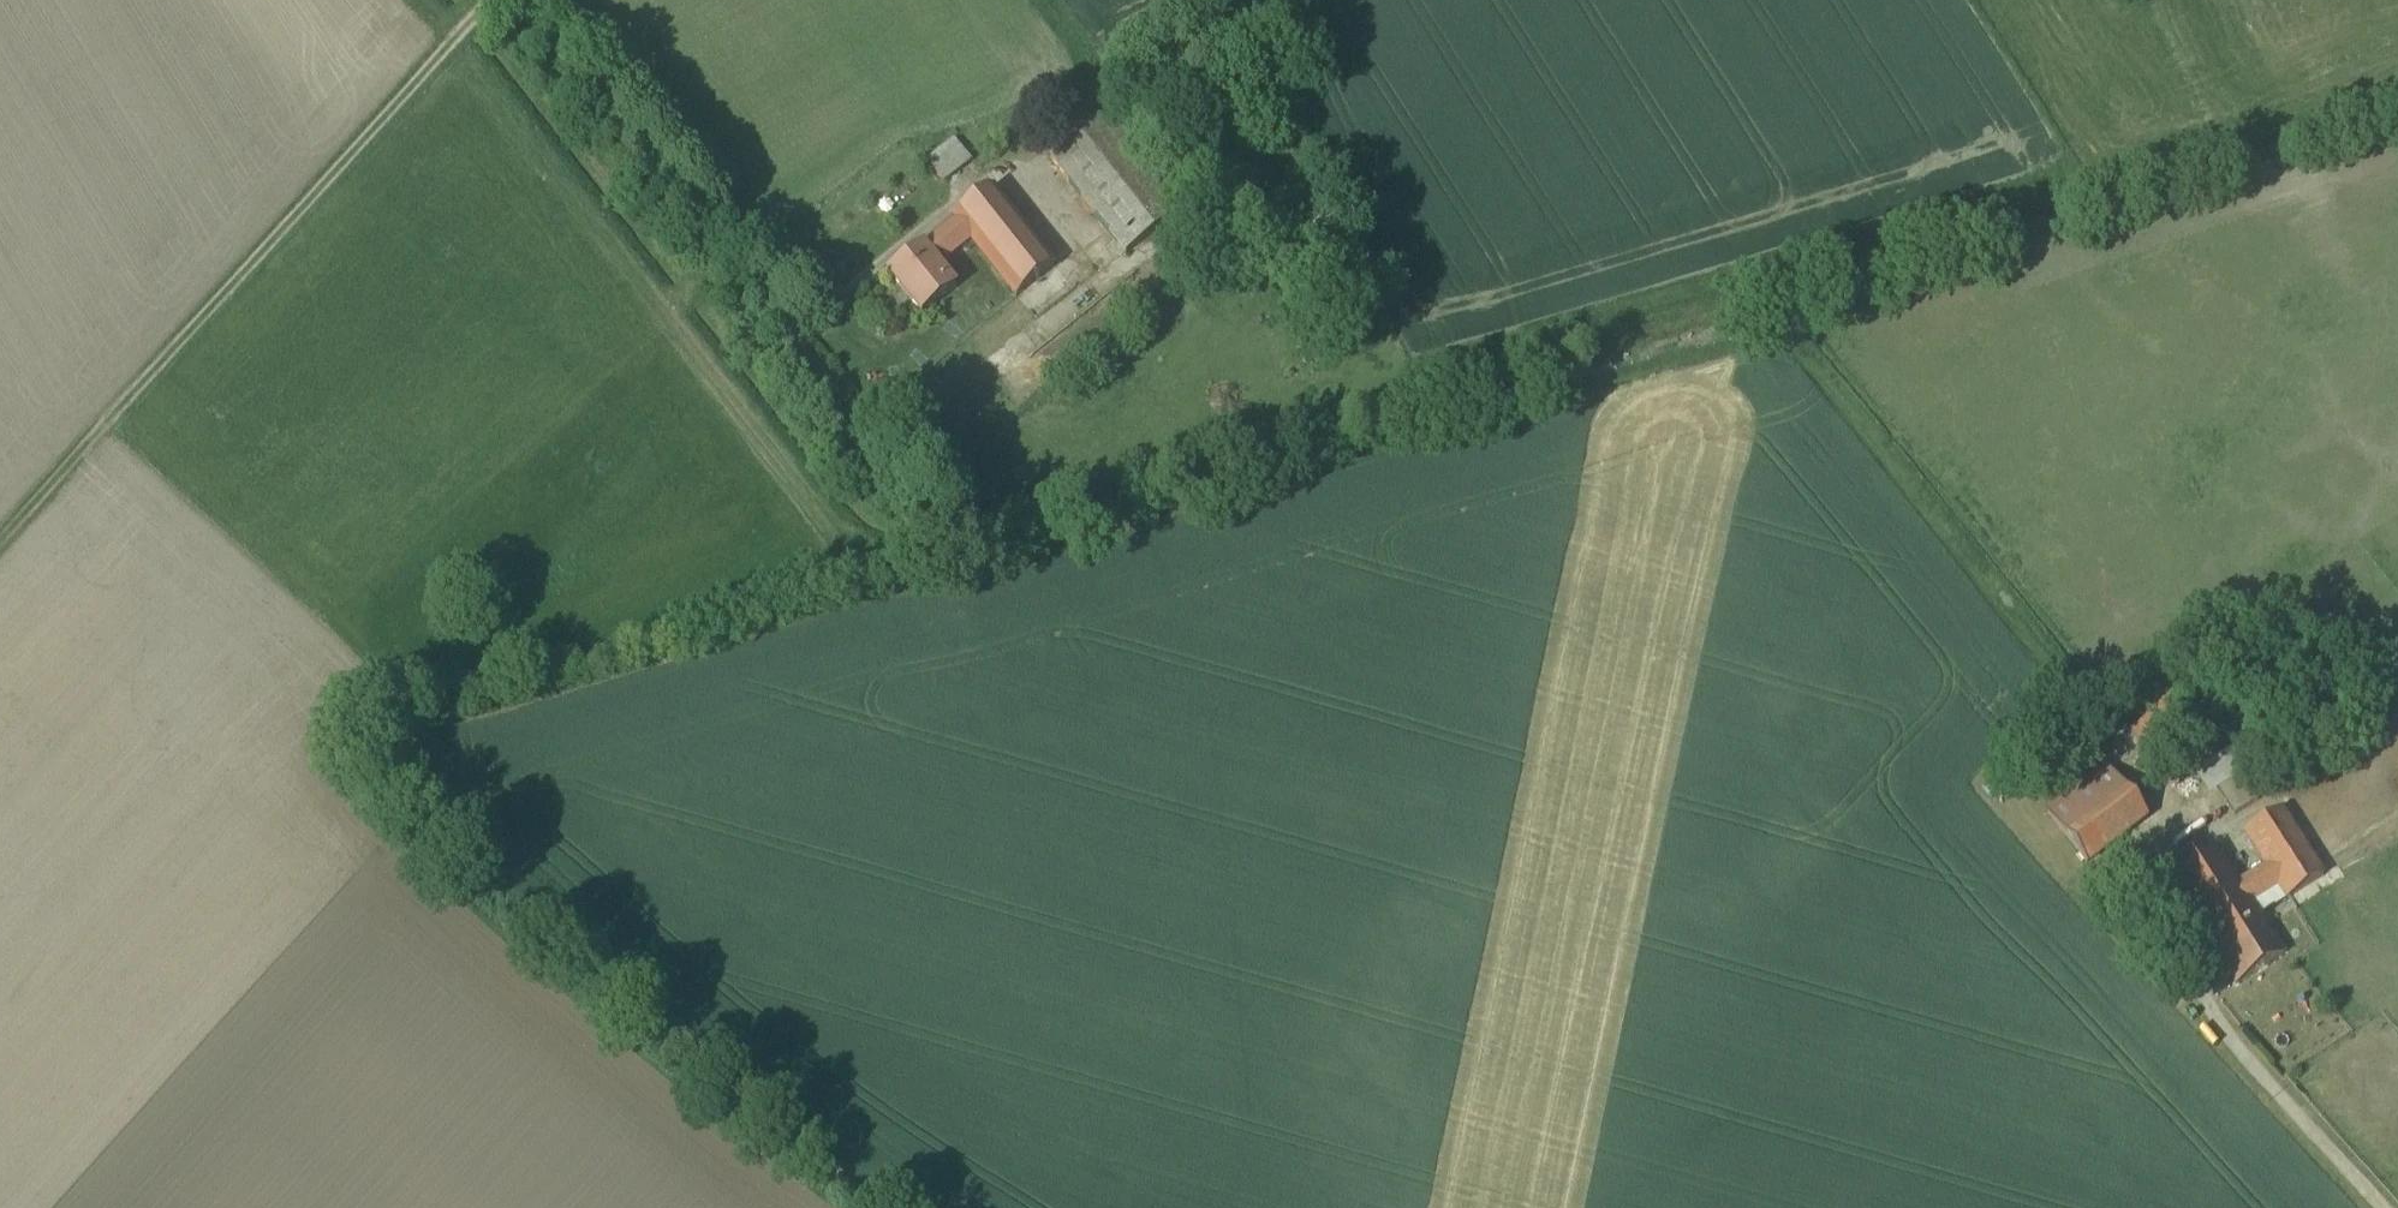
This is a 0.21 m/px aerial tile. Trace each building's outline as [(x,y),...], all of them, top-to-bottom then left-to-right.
[(1193,215),(1112,122),(1054,171),(1135,264),(1193,215)] [(977,164),(958,143),(931,167),(950,189),(977,164)] [(1066,272),(1007,193),(887,283),(939,351),(990,313),(960,272),(995,246),(1033,297),(1066,272)] [(2176,684),(2128,712),(2145,742),(2193,713),(2176,684)] [(2087,871),(2152,826),(2111,769),(2046,815),(2087,871)] [(2205,932),(2249,904),(2278,885),(2287,900),(2323,877),(2281,811),(2245,833),(2267,868),(2238,886),(2216,852),(2173,880),(2205,932)] [(2270,937),(2249,904),(2205,932),(2224,961),(2221,963),(2236,985),(2285,954),(2273,935),(2270,937)]
